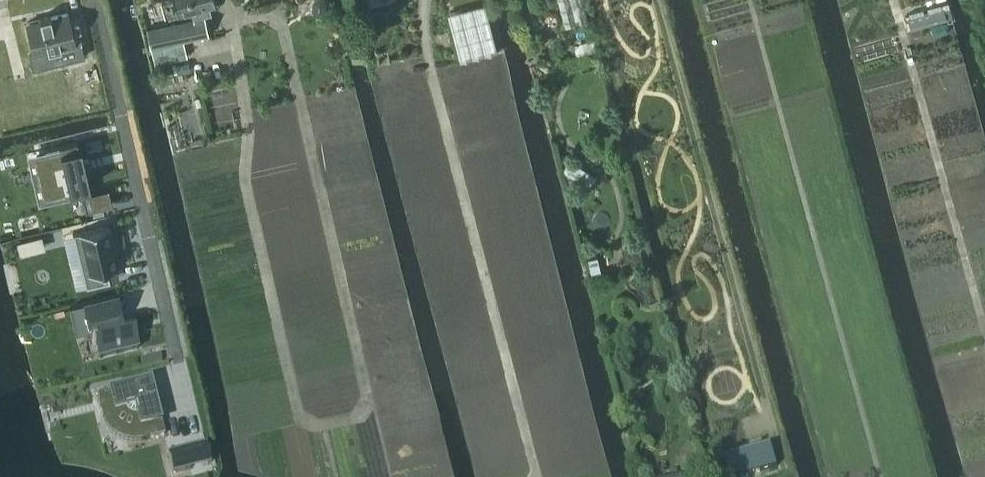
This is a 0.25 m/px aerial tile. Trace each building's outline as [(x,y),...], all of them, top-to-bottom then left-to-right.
[(167,14),(178,11),(178,13),(191,9),(193,16),(146,29),(155,63),(188,54),(183,38),(208,31),(204,14),(212,12),(210,4),(215,3),(214,0),(163,0),(167,14)] [(311,9),(315,14),(319,15),(324,12),(325,3),(323,0),(314,0),(313,1),(311,9)] [(565,27),(588,21),(582,0),(557,0),(565,27)] [(459,60),(497,50),(484,3),(446,13),(459,60)] [(923,10),(908,14),(909,19),(911,26),(948,16),(949,16),(948,9),(946,9),(942,10),(940,5),(927,9),(929,14),(924,15),(923,10)] [(40,19),(26,23),(34,53),(28,54),(32,69),(57,63),(54,49),(75,44),(74,39),(67,13),(50,17),(50,15),(39,18),(40,19)] [(571,42),(575,53),(595,47),(592,36),(571,42)] [(46,154),(36,157),(45,196),(69,190),(70,196),(87,192),(88,192),(77,141),(45,148),(46,154)] [(108,187),(88,192),(87,192),(91,209),(112,204),(108,187)] [(74,233),(86,286),(110,281),(107,269),(118,266),(108,225),(74,233)] [(40,236),(29,239),(31,249),(43,246),(40,236)] [(130,318),(124,319),(118,294),(69,306),(76,333),(91,329),(94,341),(92,342),(93,346),(95,346),(99,359),(138,350),(130,318)] [(151,383),(98,396),(104,419),(105,424),(108,429),(111,433),(115,436),(120,439),(125,441),(130,442),(135,442),(141,441),(164,436),(151,383)] [(207,444),(168,453),(173,473),(212,463),(207,444)] [(725,460),(730,476),(736,476),(779,464),(773,445),(725,460)]
